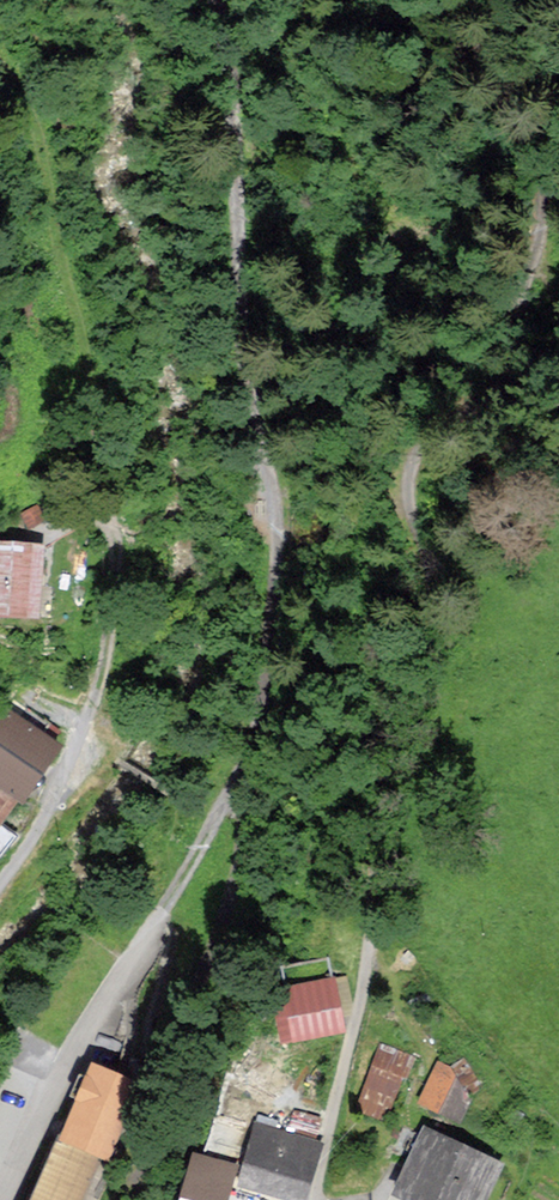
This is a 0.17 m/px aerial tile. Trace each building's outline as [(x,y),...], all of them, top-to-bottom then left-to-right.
[(37,618),(40,545),(0,544),(0,616),(37,618)] [(17,799),(57,745),(0,702),(0,786),(17,799)] [(17,799),(0,786),(0,822),(17,799)] [(13,831),(0,822),(0,848),(13,831)] [(333,974),(283,982),(290,1034),(340,1027),(333,974)] [(402,1047),(379,1039),(354,1106),(378,1114),(402,1047)] [(432,1055),(418,1101),(459,1113),(473,1067),(432,1055)] [(250,1121),(236,1177),(302,1195),(317,1138),(250,1121)] [(391,1187),(419,1199),(480,1199),(500,1159),(422,1124),(391,1187)] [(59,1130),(31,1199),(87,1199),(107,1150),(59,1130)]
